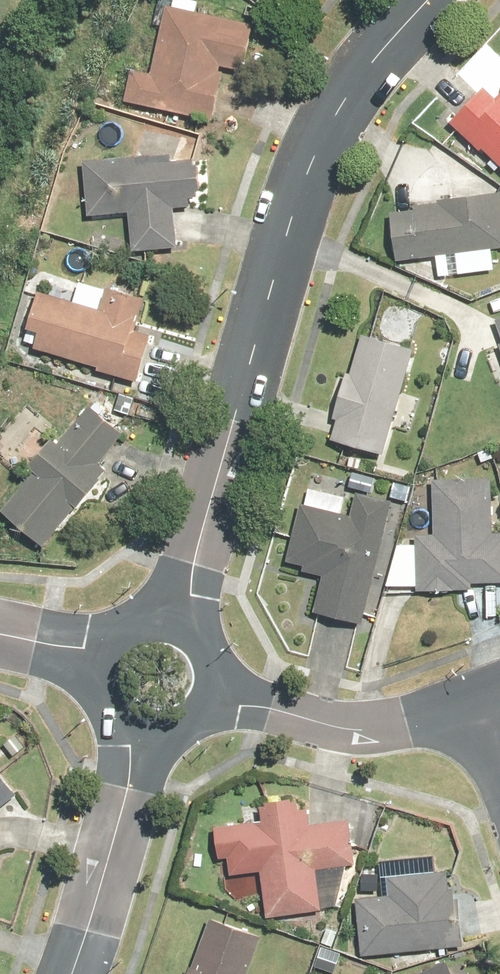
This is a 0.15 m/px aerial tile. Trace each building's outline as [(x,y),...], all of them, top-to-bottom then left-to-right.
[(131,71),(123,106),(216,127),(227,77),(244,81),(255,32),(164,12),(150,75),(131,71)] [(449,127),(499,174),(499,96),(494,103),(481,92),(449,127)] [(200,166),(84,166),(84,223),(127,223),(128,255),(175,254),(175,209),(200,209),(200,166)] [(391,209),(397,265),(437,261),(439,278),(493,272),(491,255),(499,254),(499,197),(391,209)] [(38,298),(20,349),(132,388),(150,337),(138,333),(148,304),(105,289),(95,318),(38,298)] [(360,336),(325,446),(381,463),(416,354),(360,336)] [(0,513),(0,521),(44,558),(110,479),(101,471),(123,445),(84,413),(0,513)] [(416,597),(499,597),(499,481),(432,481),(432,533),(415,533),(416,597)] [(313,620),(356,633),(394,508),(358,497),(355,507),(307,493),(284,570),(324,582),(313,620)] [(0,763),(0,811),(23,793),(0,763)] [(253,793),(262,915),(322,911),(319,866),(352,864),(349,819),(318,821),(315,788),(253,793)] [(352,899),(357,957),(465,947),(458,866),(384,873),(386,896),(352,899)] [(204,914),(182,973),(248,973),(263,935),(204,914)] [(410,973),(450,973),(444,959),(410,973)]
